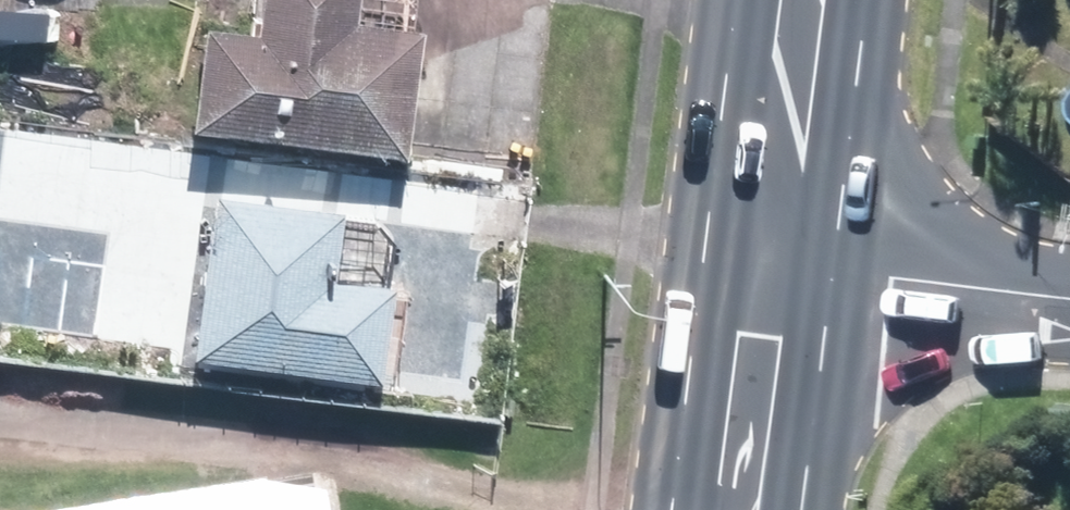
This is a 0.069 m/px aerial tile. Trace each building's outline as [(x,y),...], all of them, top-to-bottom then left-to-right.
[(179,133),(394,160),(409,35),(342,27),(346,0),(249,0),(244,37),(192,31),(179,133)] [(0,148),(0,235),(98,247),(110,156),(1,142),(0,148)] [(200,198),(178,361),(368,387),(382,290),(322,282),(331,215),(200,198)] [(327,489),(263,477),(61,509),(330,509),(327,489)]
